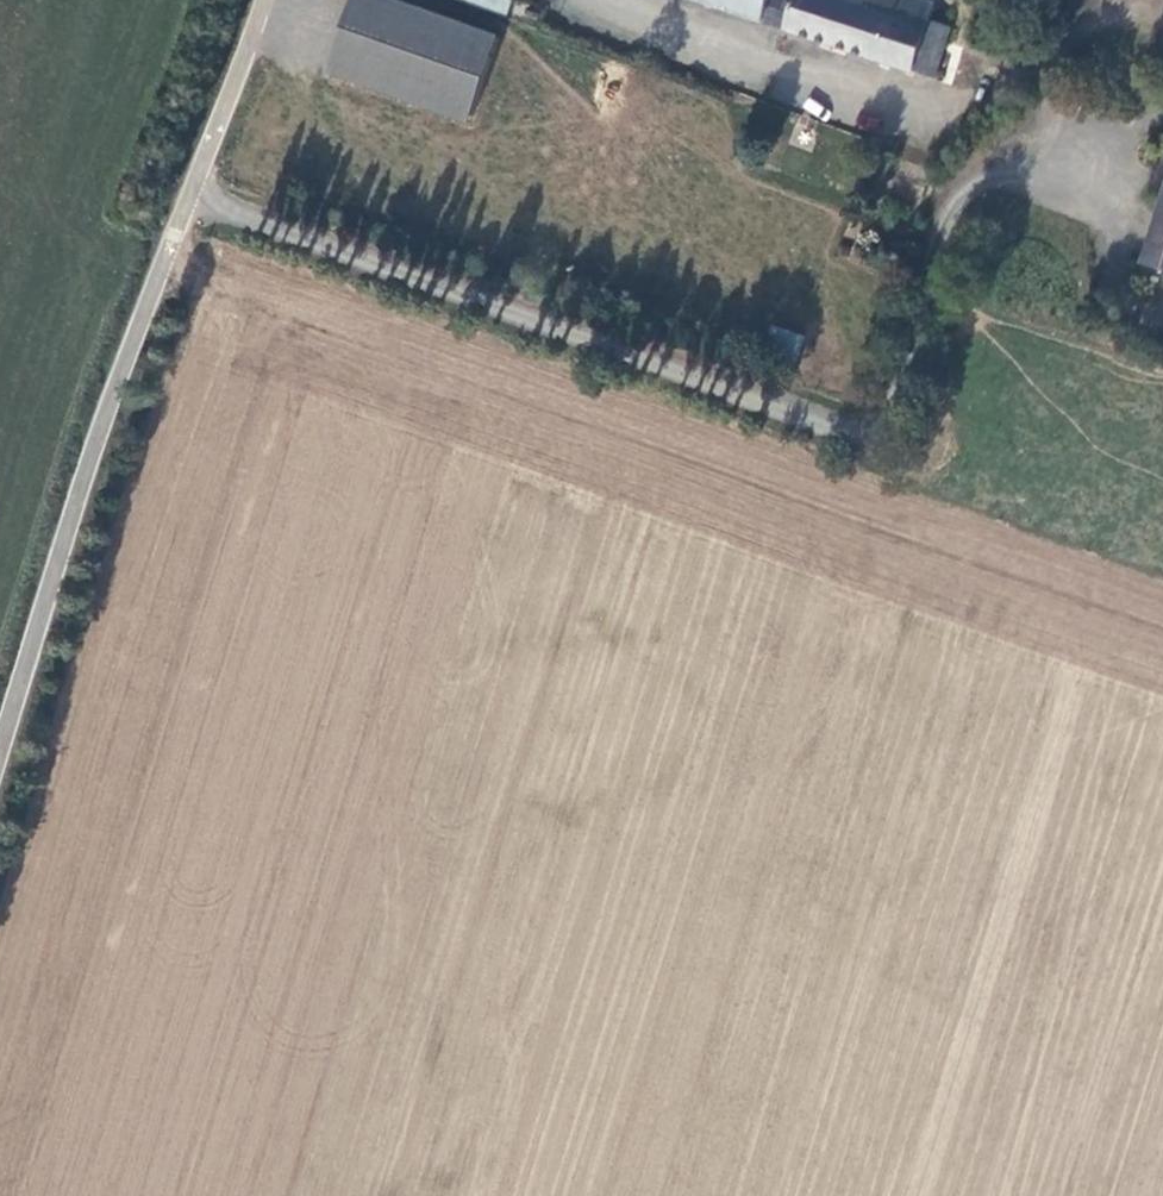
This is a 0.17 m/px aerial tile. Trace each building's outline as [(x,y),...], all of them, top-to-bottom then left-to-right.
[(339,72),(479,121),(510,36),(405,0),(362,0),(339,72)] [(513,18),(519,0),(462,0),(513,18)] [(771,26),(780,0),(693,0),(771,26)] [(790,32),(800,0),(780,0),(771,26),(790,32)] [(790,32),(942,81),(957,28),(937,23),(936,28),(870,6),(872,0),(800,0),(790,32)] [(932,0),(872,0),(870,6),(936,28),(937,23),(942,3),(932,0)] [(1148,273),(1162,277),(1162,223),(1148,273)] [(779,326),(771,351),(805,362),(813,338),(779,326)]
